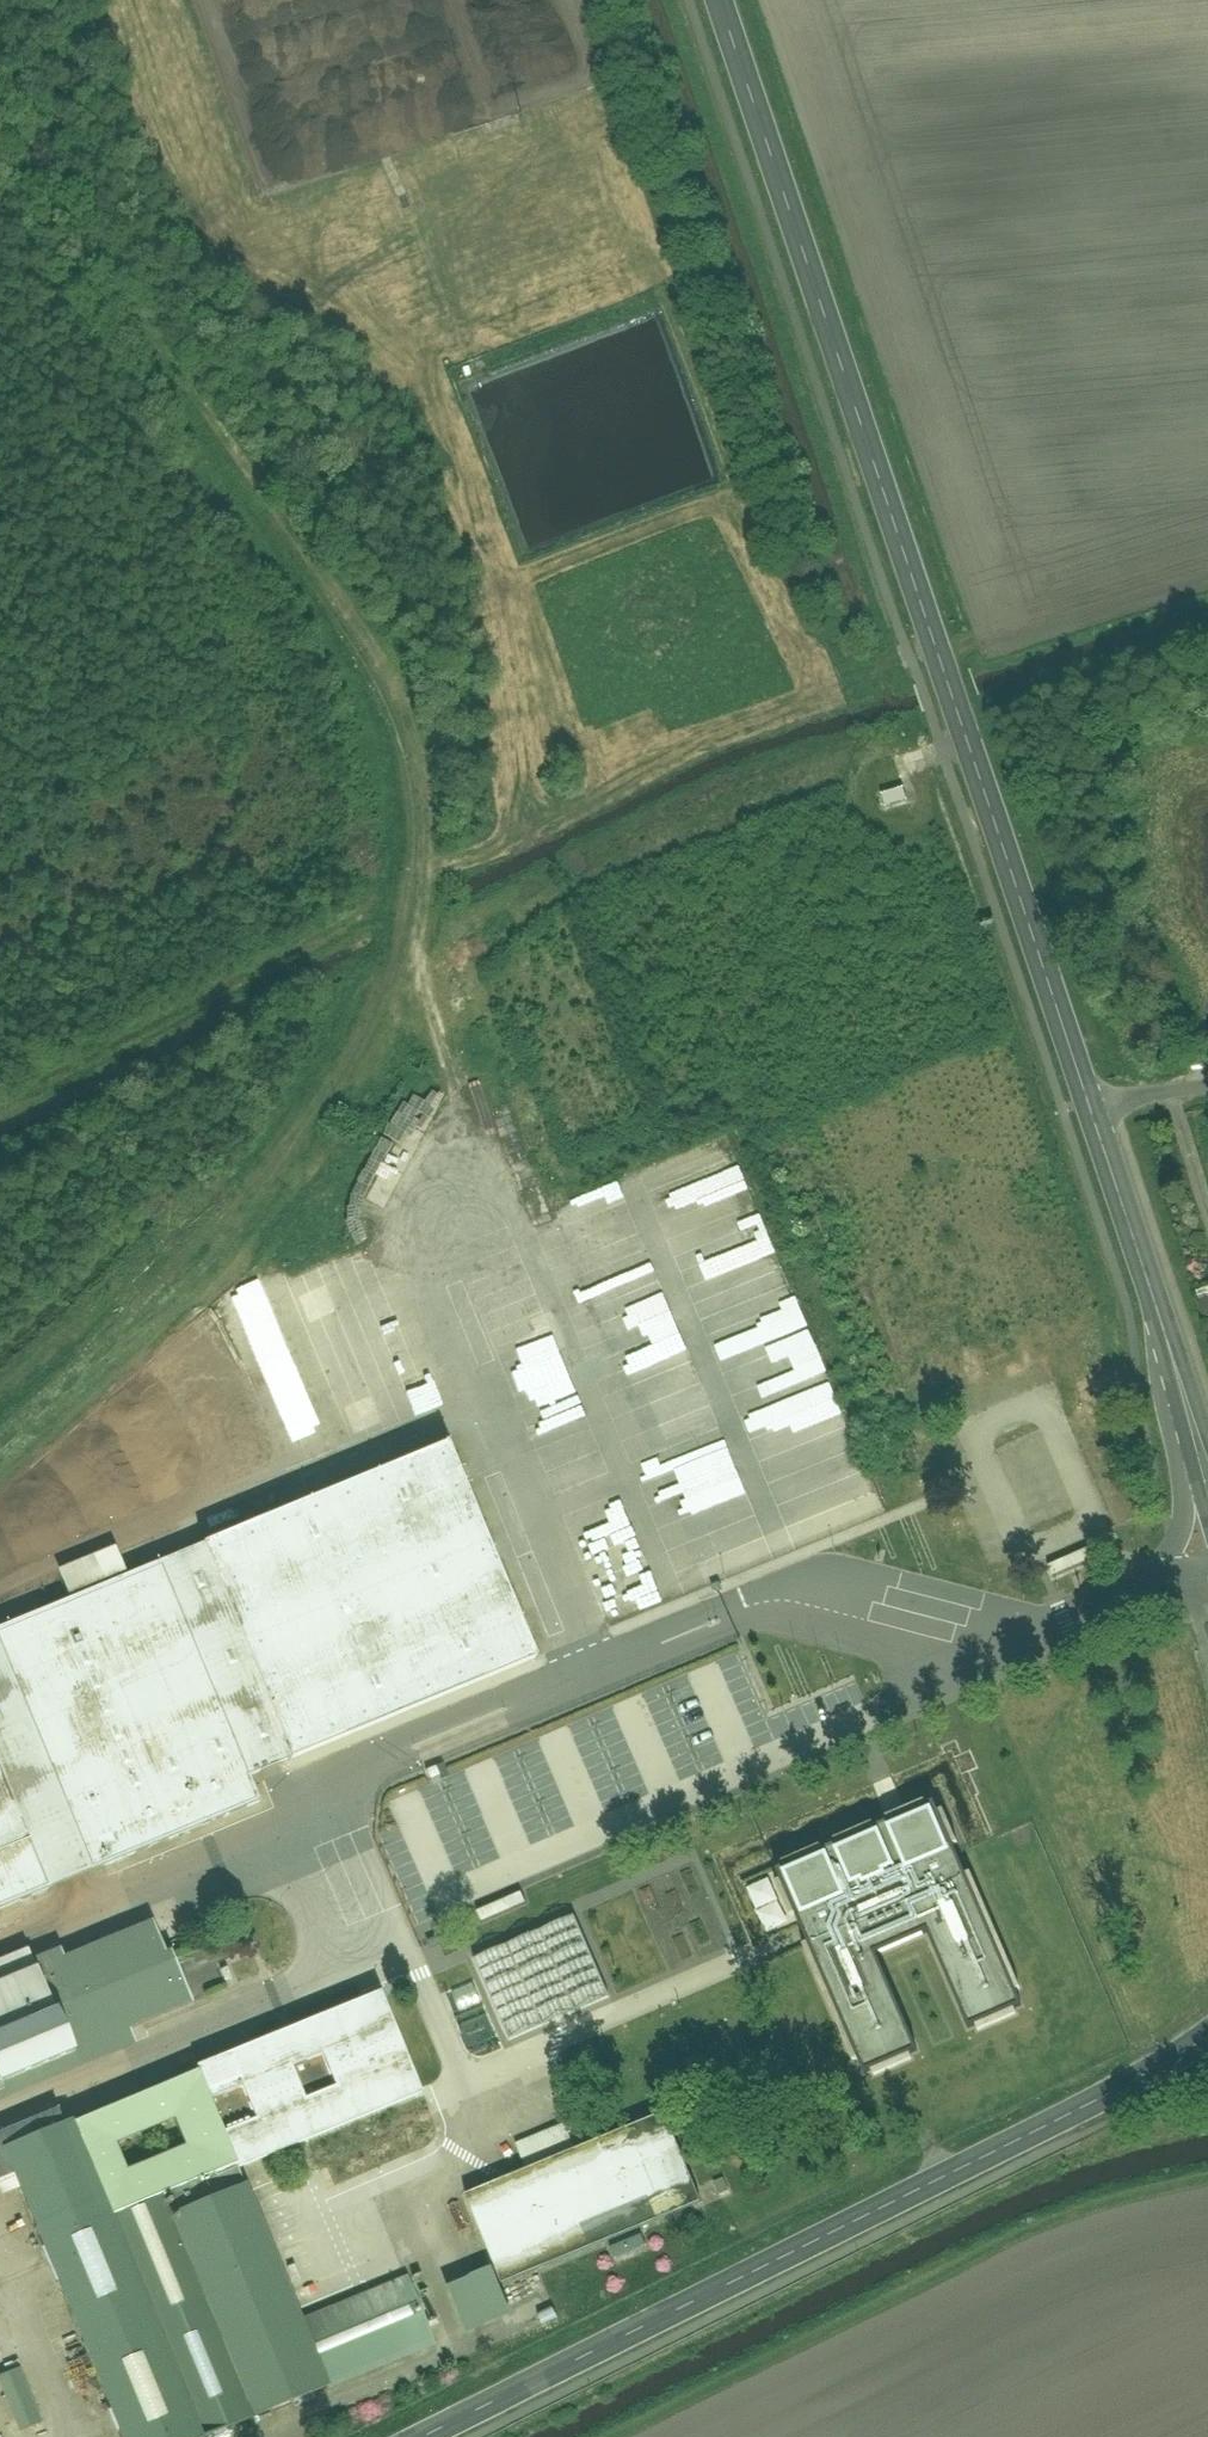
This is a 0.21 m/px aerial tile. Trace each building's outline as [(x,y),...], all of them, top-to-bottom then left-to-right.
[(759,1449),(846,1417),(791,1272),(787,1274),(735,1135),(661,1163),(668,1180),(650,1186),(696,1308),(701,1307),(719,1354),(735,1347),(742,1366),(754,1361),(761,1379),(746,1384),(751,1396),(740,1400),(759,1449)] [(580,1198),(591,1224),(631,1207),(620,1182),(580,1198)] [(579,1324),(592,1360),(612,1353),(623,1383),(604,1390),(614,1416),(702,1385),(669,1292),(579,1324)] [(589,1418),(564,1345),(507,1364),(532,1437),(589,1418)] [(643,1472),(657,1509),(743,1476),(716,1405),(674,1421),(680,1435),(637,1451),(645,1471),(643,1472)] [(547,1660),(455,1442),(0,1631),(0,1920),(272,1807),(260,1779),(547,1660)] [(807,1492),(817,1516),(880,1488),(869,1464),(807,1492)] [(1062,1576),(1103,1557),(1098,1547),(1058,1567),(1062,1576)] [(971,2030),(1029,2006),(937,1790),(773,1857),(865,2075),(923,2052),(880,1948),(927,1931),(971,2030)] [(513,2043),(618,2000),(585,1918),(479,1960),(513,2043)] [(44,1966),(77,2051),(196,2005),(163,1920),(44,1966)] [(69,2056),(21,1943),(0,1952),(0,2085),(69,2056)] [(102,2436),(198,2436),(424,2345),(392,2267),(283,2311),(226,2170),(409,2096),(366,1990),(0,2139),(0,2186),(102,2436)] [(498,2265),(507,2287),(708,2208),(674,2123),(473,2202),(498,2265)] [(29,2370),(6,2376),(22,2432),(45,2426),(29,2370)]
